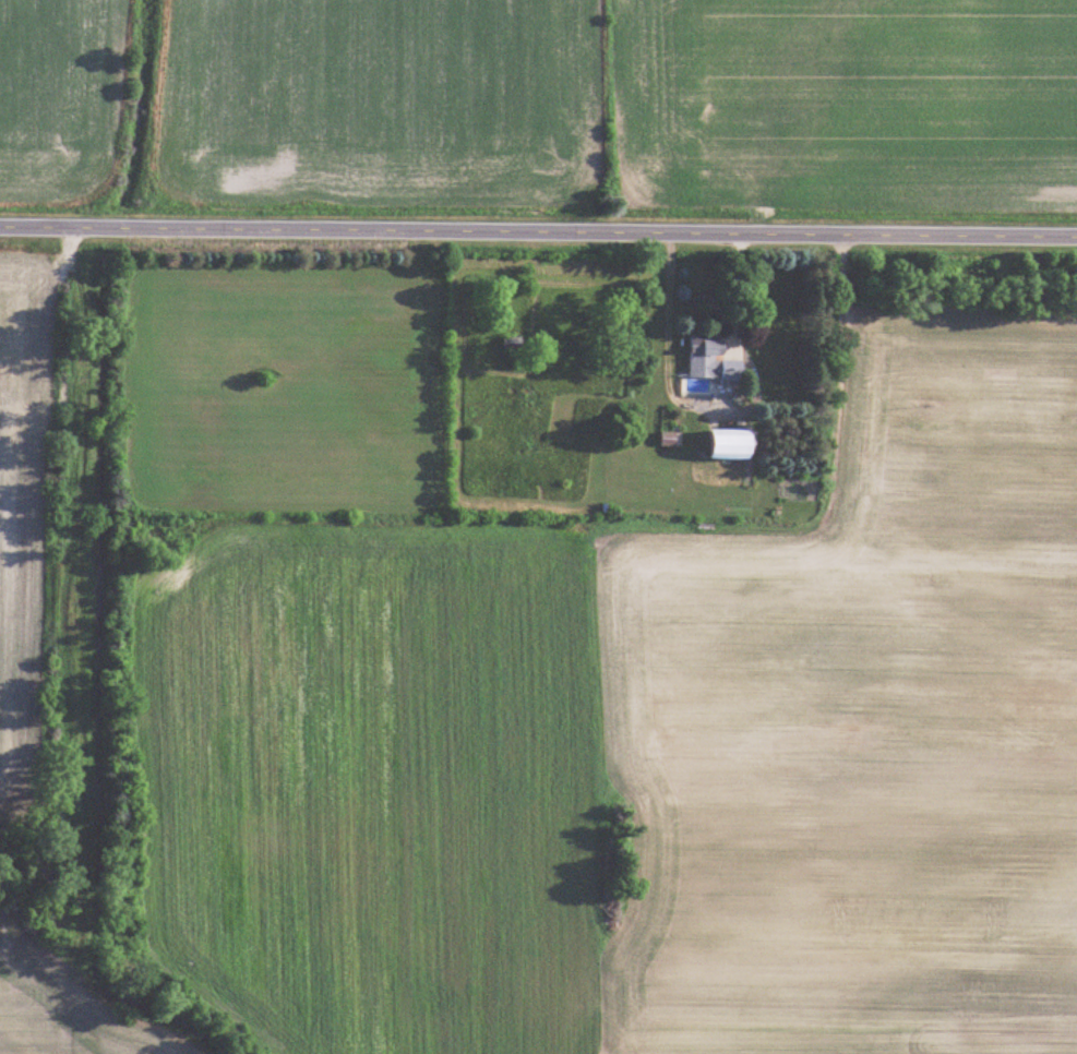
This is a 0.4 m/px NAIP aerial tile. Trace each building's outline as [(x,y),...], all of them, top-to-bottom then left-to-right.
[(693,333),(691,379),(745,380),(746,359),(728,358),(729,334),(693,333)] [(758,428),(715,428),(715,457),(758,457),(758,428)]
